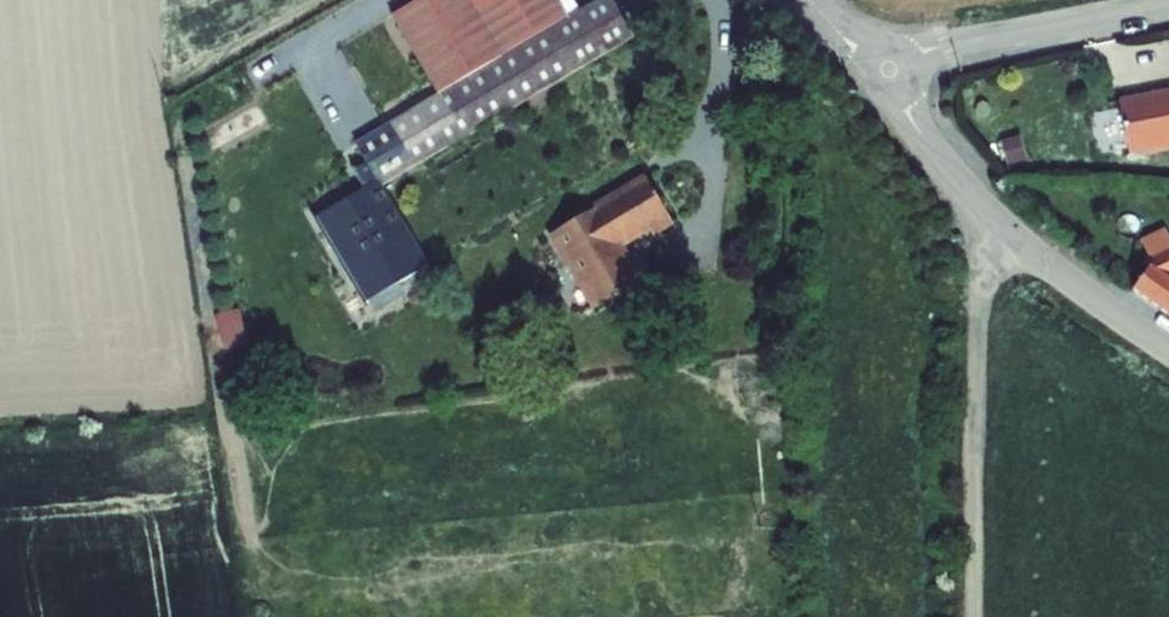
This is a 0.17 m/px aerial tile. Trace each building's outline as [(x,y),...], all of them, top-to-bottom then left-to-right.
[(553,0),(423,0),(389,20),(436,99),(461,143),(634,41),(609,0),(606,0),(567,23),(553,0)] [(1168,144),(1168,90),(1131,98),(1143,150),(1168,144)] [(461,143),(436,99),(352,149),(363,167),(366,172),(378,192),(389,186),(461,143)] [(366,172),(363,167),(350,175),(352,179),(366,172)] [(378,192),(366,172),(352,179),(360,193),(310,222),(361,308),(425,271),(378,192)] [(676,218),(647,176),(555,238),(603,308),(649,277),(627,244),(655,225),(658,230),(676,218)] [(1152,277),(1168,291),(1168,257),(1152,277)] [(218,313),(228,347),(251,340),(241,306),(218,313)]
